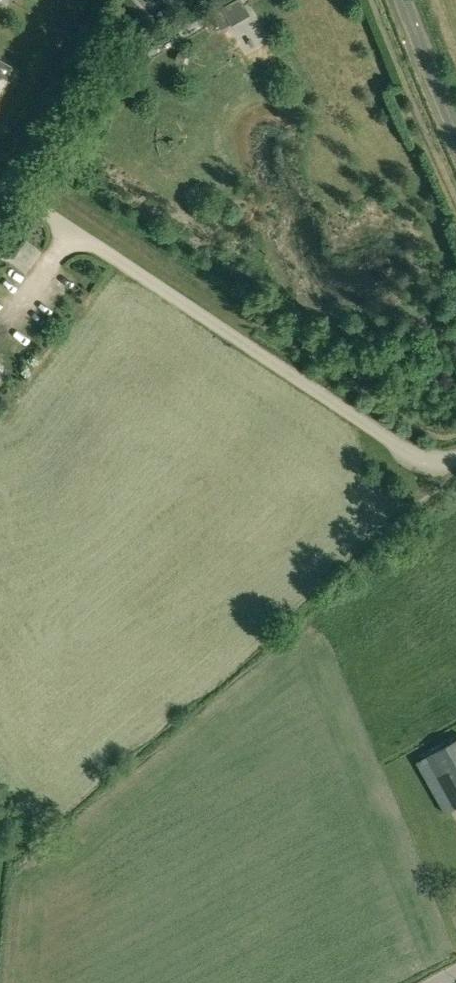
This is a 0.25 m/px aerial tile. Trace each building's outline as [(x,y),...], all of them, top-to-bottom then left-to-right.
[(158,10),(162,15),(177,2),(175,0),(158,0),(155,2),(153,0),(123,0),(122,0),(142,24),(158,10)] [(10,83),(4,80),(11,67),(0,61),(0,101),(10,83)] [(428,756),(421,760),(440,795),(447,791),(455,806),(455,740),(428,756)]
